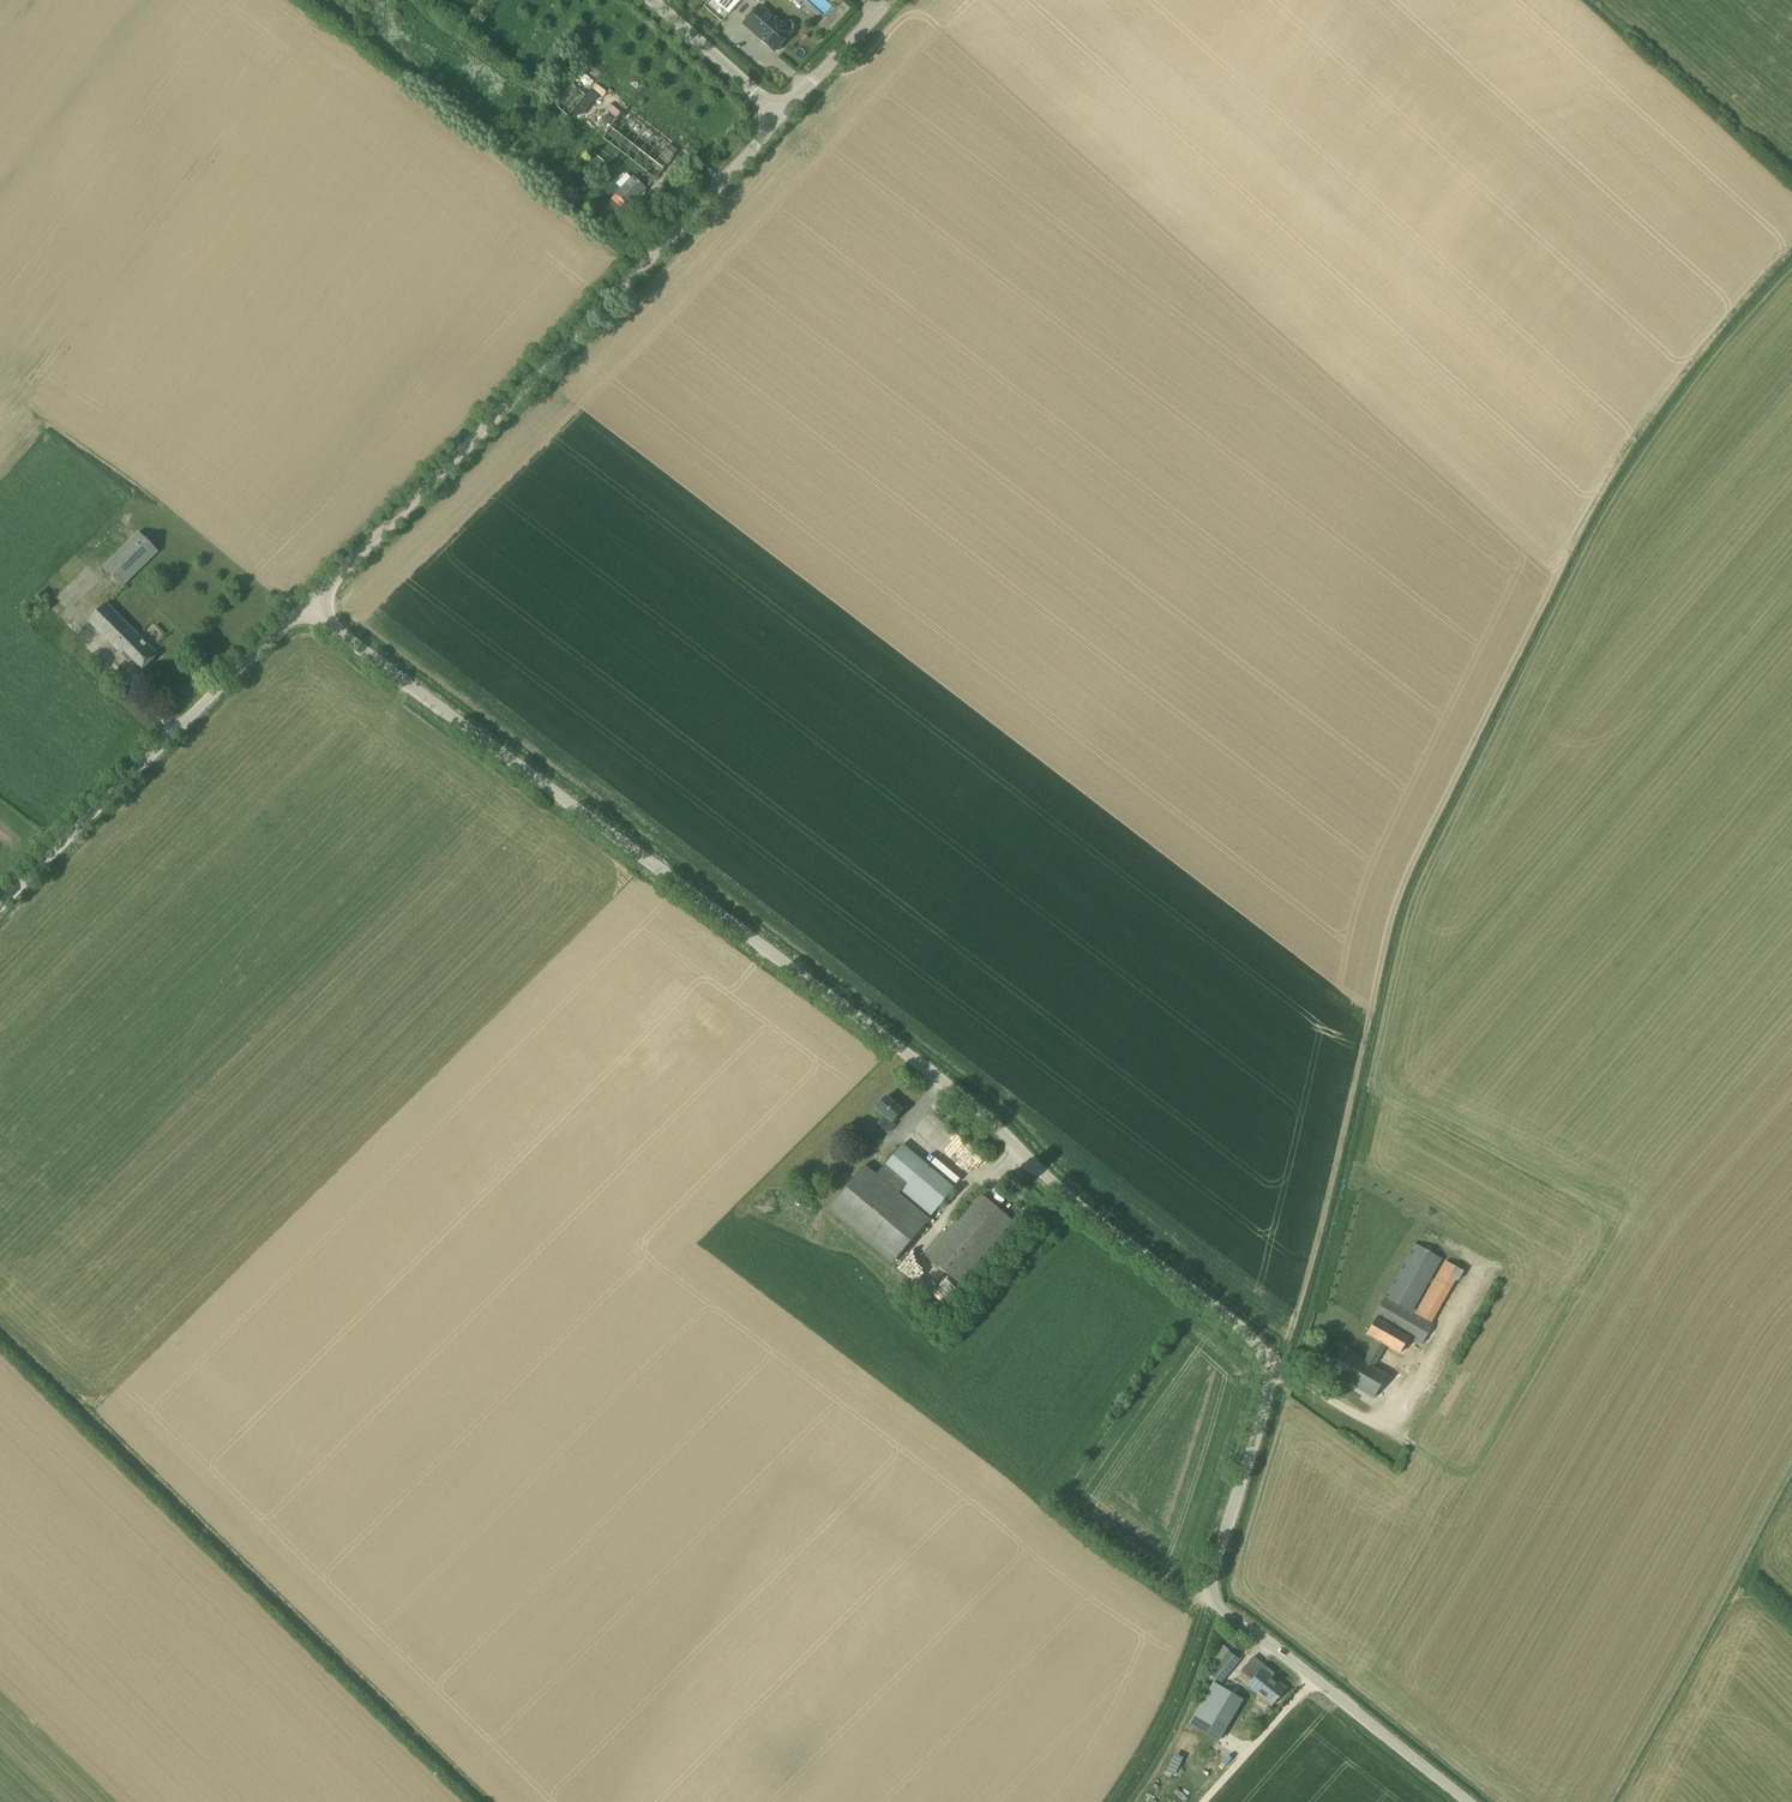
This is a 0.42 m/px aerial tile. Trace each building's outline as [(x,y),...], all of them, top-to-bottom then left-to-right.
[(704,6),(722,21),(741,0),(710,0),(704,6)] [(781,44),(791,33),(794,29),(794,24),(790,22),(786,22),(783,26),(760,6),(744,24),(762,39),(762,41),(764,44),(766,44),(775,51),(776,50),(779,51),(782,47),(781,44)] [(584,71),(558,100),(570,111),(596,81),(584,71)] [(604,97),(608,92),(597,82),(593,87),(604,97)] [(572,111),(581,118),(601,95),(592,88),(572,111)] [(588,112),(596,119),(603,110),(595,103),(588,112)] [(647,172),(639,181),(633,176),(616,194),(629,207),(647,189),(646,188),(656,179),(678,150),(625,109),(603,138),(647,172)] [(139,532),(104,566),(123,586),(158,551),(139,532)] [(106,603),(88,620),(130,662),(132,659),(143,670),(158,654),(106,603)] [(903,1110),(887,1097),(886,1096),(883,1100),(875,1093),(861,1110),(885,1130),(892,1121),(892,1122),(903,1110)] [(952,1192),(899,1147),(876,1175),(864,1165),(828,1208),(892,1262),(952,1192)] [(980,1193),(969,1206),(927,1255),(961,1284),(1014,1222),(980,1193)] [(1375,1339),(1363,1360),(1346,1350),(1332,1374),(1374,1398),(1388,1374),(1375,1366),(1386,1346),(1399,1354),(1409,1337),(1422,1345),(1434,1323),(1456,1281),(1459,1282),(1464,1271),(1445,1260),(1415,1313),(1413,1312),(1442,1259),(1414,1244),(1375,1315),(1376,1316),(1366,1334),(1375,1339)] [(945,1281),(941,1290),(951,1294),(954,1285),(945,1281)] [(1224,1645),(1210,1662),(1216,1667),(1210,1675),(1221,1684),(1240,1661),(1232,1654),(1233,1653),(1224,1645)] [(1263,1669),(1266,1666),(1254,1657),(1243,1671),(1253,1679),(1248,1685),(1272,1705),(1286,1688),(1263,1669)]
